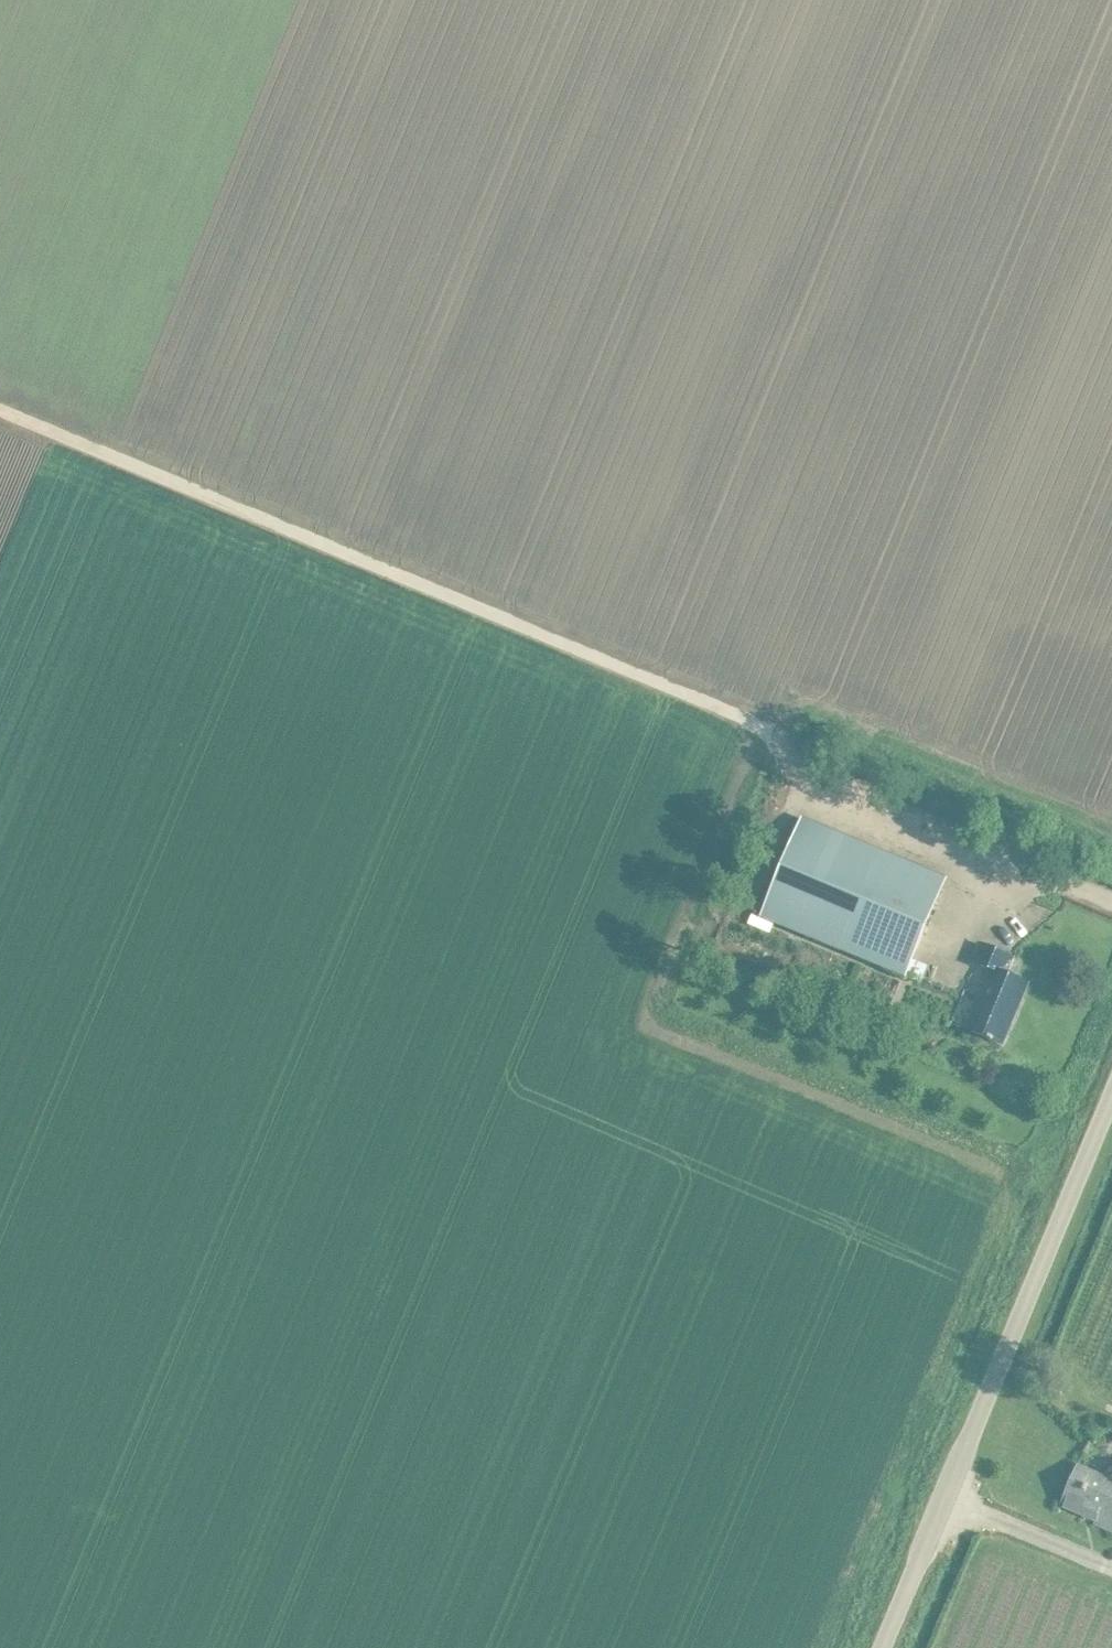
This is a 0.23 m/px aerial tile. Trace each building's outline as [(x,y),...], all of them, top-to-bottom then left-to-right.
[(903,976),(944,877),(801,818),(761,917),(903,976)] [(965,989),(950,1023),(999,1044),(1012,1013),(1014,1013),(1027,983),(1004,974),(1012,957),(979,943),(971,961),(989,969),(979,995),(965,989)] [(1075,1464),(1060,1500),(1111,1522),(1111,1479),(1075,1464)]
